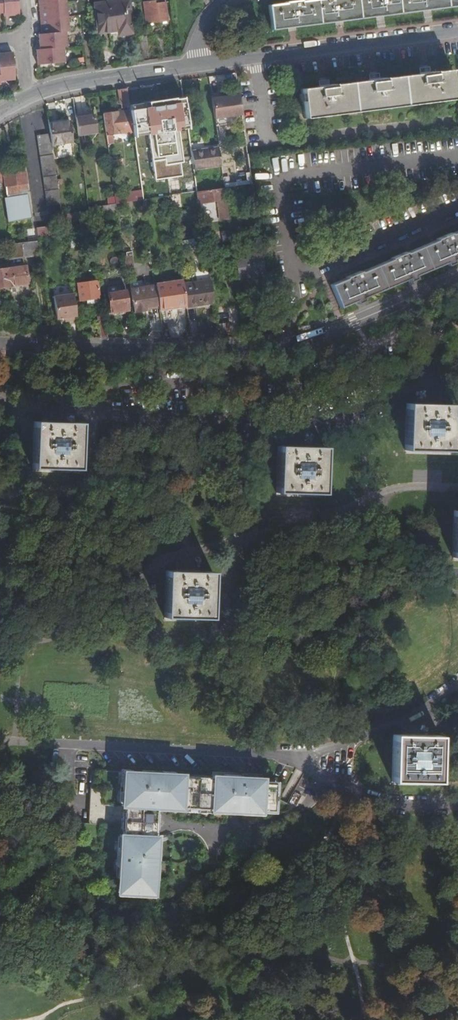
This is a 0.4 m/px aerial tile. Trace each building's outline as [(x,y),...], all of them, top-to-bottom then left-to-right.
[(4,12),(4,16),(18,15),(17,3),(17,0),(0,0),(0,13),(4,12)] [(39,11),(40,24),(41,33),(38,33),(39,41),(40,48),(36,48),(38,64),(51,63),(65,61),(63,46),(65,46),(67,45),(66,31),(69,30),(66,0),(38,0),(39,11)] [(156,22),(153,3),(153,0),(147,1),(150,23),(156,22)] [(270,30),(292,27),(341,21),(380,16),(428,9),(457,6),(457,0),(310,0),(267,5),(270,30)] [(98,34),(117,31),(118,35),(131,33),(125,1),(94,6),(98,34)] [(164,2),(153,3),(156,22),(167,20),(164,2)] [(145,38),(138,39),(141,52),(148,51),(145,38)] [(0,84),(0,81),(15,79),(14,64),(13,52),(0,54),(0,84)] [(304,117),(324,115),(455,98),(452,69),(429,72),(428,68),(424,69),(420,69),(421,73),(377,79),(376,75),(373,75),(369,76),(369,80),(326,86),(326,81),(322,81),(320,81),(318,82),(319,86),(300,88),(304,117)] [(125,90),(127,103),(135,102),(133,89),(125,90)] [(131,131),(127,103),(125,90),(116,91),(122,133),(125,132),(131,131)] [(238,95),(210,99),(213,119),(241,115),(238,95)] [(114,113),(101,115),(104,135),(108,134),(117,133),(114,113)] [(73,118),(76,136),(94,133),(91,115),(73,118)] [(48,132),(50,146),(71,143),(68,122),(47,125),(48,132)] [(129,161),(135,160),(131,131),(125,132),(129,161)] [(35,134),(49,226),(62,225),(50,146),(48,132),(35,134)] [(104,135),(107,159),(112,158),(108,134),(104,135)] [(160,140),(163,159),(184,156),(180,134),(164,137),(165,140),(160,140)] [(163,159),(160,140),(149,142),(152,161),(163,159)] [(220,167),(217,149),(190,153),(193,171),(220,167)] [(140,194),(136,163),(130,163),(135,195),(140,194)] [(1,170),(2,175),(23,172),(22,166),(1,170)] [(23,172),(2,175),(5,194),(14,193),(14,189),(23,188),(25,188),(23,172)] [(5,194),(5,197),(24,194),(23,188),(14,189),(14,193),(5,194)] [(224,189),(196,193),(198,205),(220,201),(225,200),(224,194),(224,189)] [(5,197),(2,197),(5,214),(26,211),(24,194),(5,197)] [(135,195),(113,198),(114,205),(142,201),(140,194),(135,195)] [(225,200),(220,201),(221,207),(219,207),(221,220),(228,219),(225,200)] [(89,219),(116,215),(114,205),(87,209),(89,219)] [(47,226),(34,227),(35,234),(35,237),(48,235),(47,226)] [(330,285),(340,308),(457,258),(457,230),(330,285)] [(20,236),(21,242),(36,239),(35,237),(35,234),(20,236)] [(9,244),(6,245),(8,259),(38,253),(36,239),(21,242),(9,244)] [(234,258),(237,279),(264,276),(261,254),(234,258)] [(27,283),(24,266),(0,269),(0,287),(27,283)] [(94,298),(98,297),(95,280),(76,284),(79,301),(85,300),(86,304),(95,302),(94,298)] [(209,281),(182,285),(186,308),(213,304),(209,281)] [(182,282),(154,286),(154,288),(157,304),(158,312),(186,308),(182,285),(182,282)] [(70,285),(52,287),(53,294),(70,292),(70,285)] [(143,306),(157,304),(154,288),(146,289),(146,295),(142,295),(141,294),(131,295),(133,312),(144,310),(143,306)] [(124,291),(106,294),(109,312),(126,309),(124,291)] [(72,295),(52,297),(56,319),(64,318),(68,318),(68,321),(76,320),(72,295)] [(106,339),(104,322),(97,323),(99,338),(106,339)] [(224,325),(216,326),(218,338),(227,338),(225,329),(224,325)] [(405,408),(404,454),(450,456),(452,409),(405,408)] [(34,425),(33,471),(79,472),(80,426),(34,425)] [(324,451),(278,450),(276,496),(323,497),(324,451)] [(165,574),(164,620),(211,621),(212,575),(165,574)] [(391,734),(390,781),(436,782),(437,736),(391,734)] [(256,779),(256,773),(110,767),(110,772),(91,771),(89,823),(74,822),(71,889),(145,892),(149,806),(255,811),(255,806),(270,807),(271,780),(256,779)]
